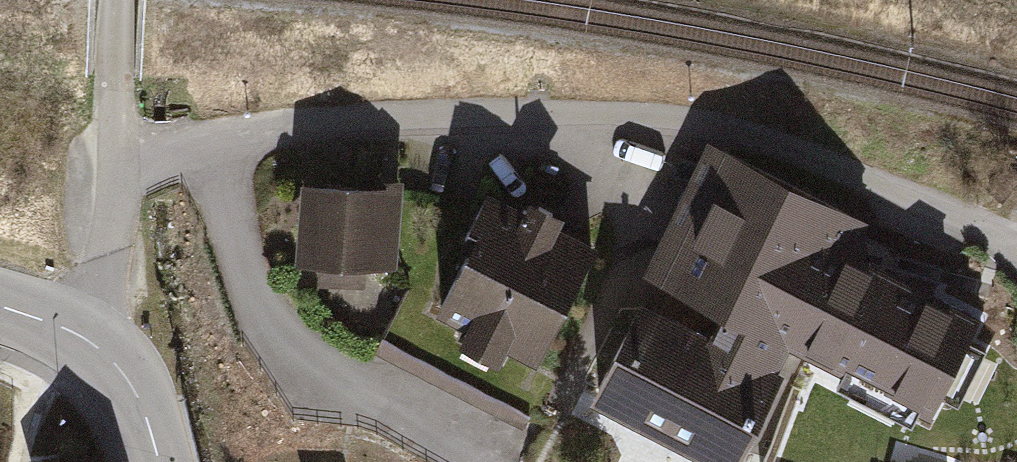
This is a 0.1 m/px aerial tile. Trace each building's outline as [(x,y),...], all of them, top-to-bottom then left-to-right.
[(860,230),(867,215),(706,134),(639,265),(717,305),(711,316),(705,327),(774,360),(785,340),(843,365),(837,378),(908,414),(914,401),(926,407),(936,385),(955,395),(981,341),(968,335),(981,308),(864,249),(871,236),(860,230)] [(394,243),(397,191),(312,187),(309,255),(376,258),(377,242),(394,243)] [(535,355),(590,249),(553,229),(555,223),(553,213),(539,206),(520,213),(486,195),(465,237),(473,242),(441,306),(535,355)] [(590,390),(656,424),(705,327),(639,294),(590,390)] [(726,459),(780,363),(774,360),(705,327),(656,424),(726,459)] [(528,412),(380,336),(373,350),(521,426),(528,412)]
